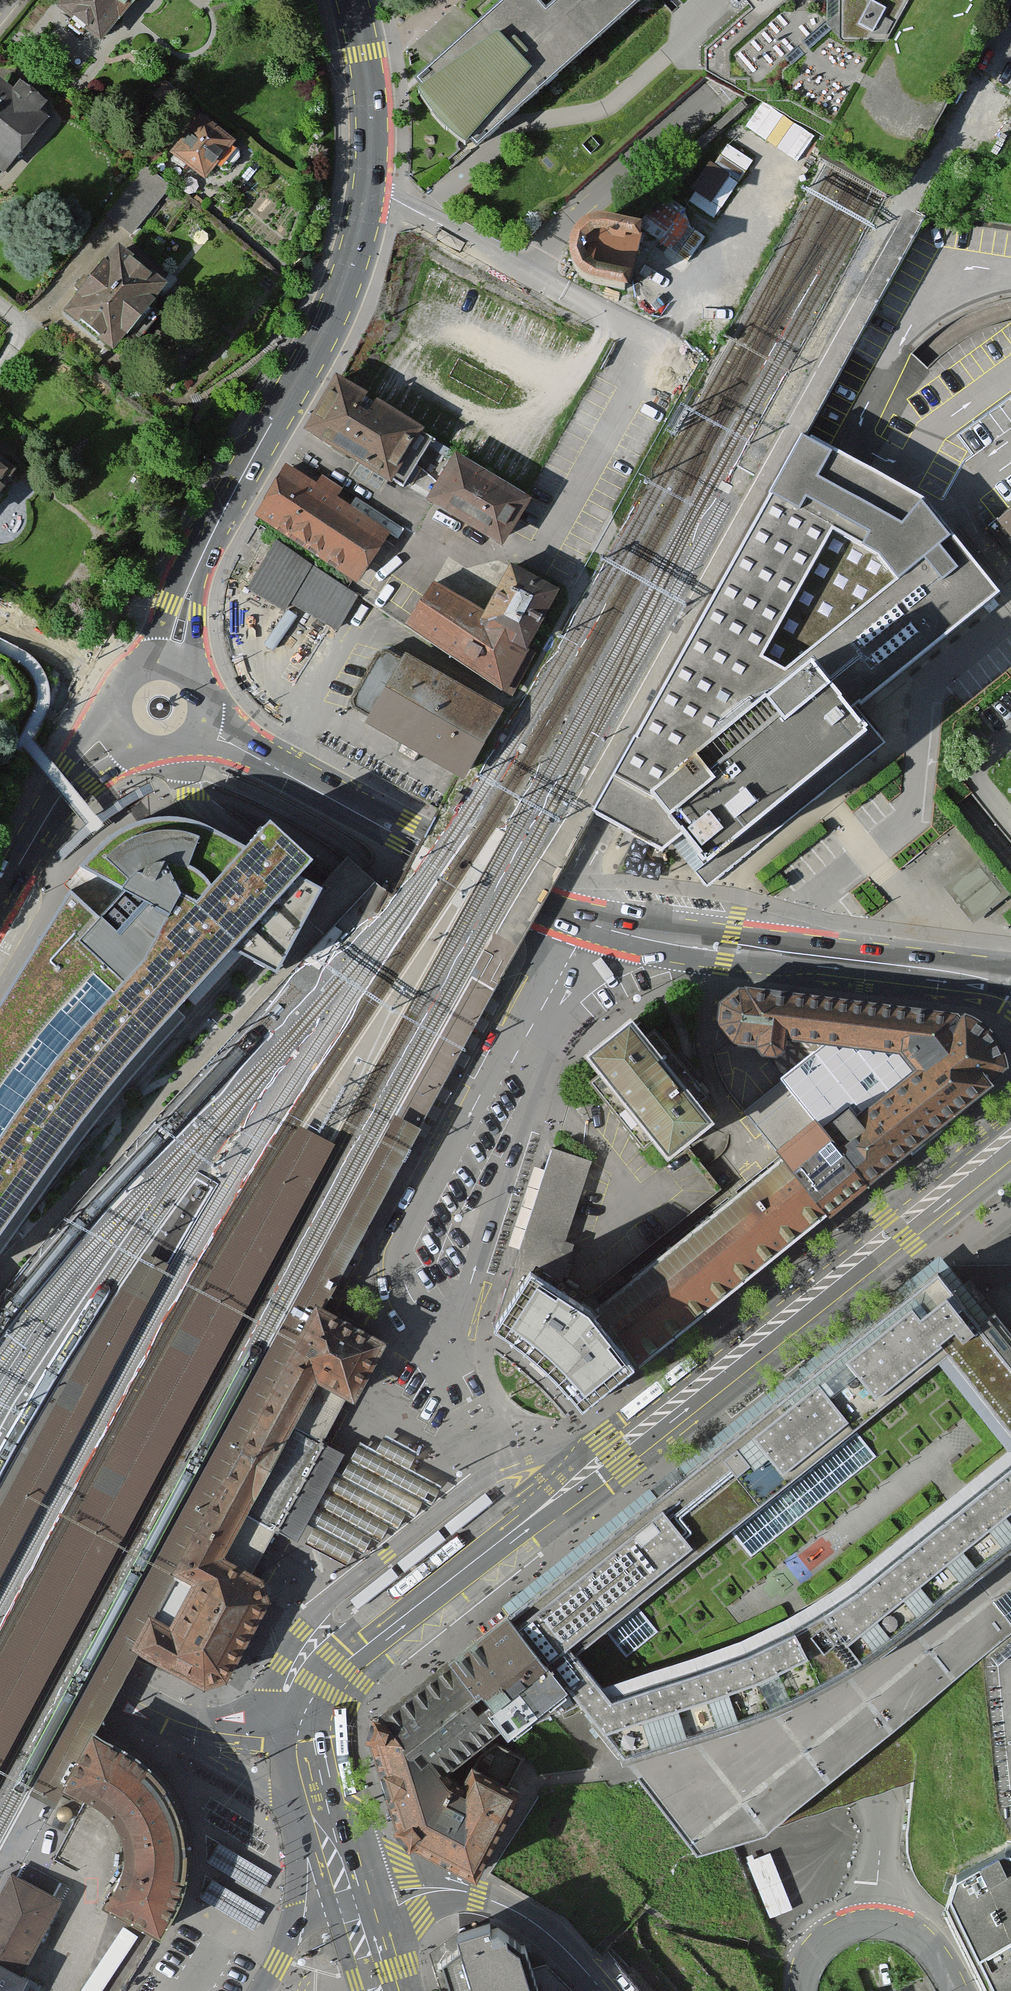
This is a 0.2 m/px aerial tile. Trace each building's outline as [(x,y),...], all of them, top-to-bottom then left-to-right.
[(110,36),(137,0),(60,0),(110,36)] [(545,8),(538,0),(505,0),(419,77),(421,80),(425,84),(418,89),(431,111),(446,126),(460,137),(464,140),(469,135),(476,142),(635,0),(554,0),(545,8)] [(699,58),(731,79),(829,142),(910,0),(760,0),(699,58)] [(0,77),(0,166),(50,113),(39,102),(45,95),(24,74),(11,88),(0,77)] [(795,154),(809,131),(761,103),(747,126),(795,154)] [(243,136),(204,105),(172,144),(211,175),(243,136)] [(728,178),(710,166),(693,191),(712,203),(728,178)] [(655,199),(640,225),(672,243),(687,218),(655,199)] [(636,276),(645,235),(600,225),(585,228),(576,241),(573,256),(580,274),(591,284),(633,293),(636,276)] [(167,276),(120,236),(67,299),(115,339),(167,276)] [(425,440),(343,389),(313,437),(395,488),(425,440)] [(683,833),(707,862),(857,739),(871,727),(853,705),(998,591),(921,499),(805,434),(598,811),(662,849),(671,843),(683,833)] [(0,447),(0,487),(20,462),(0,447)] [(535,494),(455,447),(430,489),(510,536),(535,494)] [(290,469),(259,517),(356,580),(387,533),(333,497),(339,488),(321,477),(315,485),(290,469)] [(999,526),(1010,541),(1010,517),(999,526)] [(358,594),(271,540),(245,583),(289,610),(294,603),(336,629),(358,594)] [(439,570),(408,621),(513,685),(571,591),(514,556),(487,599),(439,570)] [(500,711),(404,656),(401,661),(387,653),(380,654),(354,699),(356,706),(370,714),(367,720),(405,742),(400,750),(415,759),(420,750),(464,775),(500,711)] [(683,833),(671,843),(705,885),(882,741),(871,727),(707,862),(683,833)] [(5,1232),(77,1128),(155,1034),(233,948),(278,969),(322,887),(298,874),(311,860),(269,822),(249,844),(245,850),(200,823),(164,820),(128,829),(95,852),(69,886),(75,890),(53,923),(0,1007),(0,1238),(5,1232)] [(945,888),(973,924),(1009,895),(981,860),(945,888)] [(596,1316),(639,1372),(1002,1070),(1009,1055),(1007,1040),(998,1029),(987,1019),(965,1013),(740,989),(726,992),(717,1004),(717,1017),(729,1032),(751,1036),(770,1048),(821,1105),(781,1134),(790,1145),(596,1316)] [(633,1018),(589,1053),(671,1152),(714,1117),(633,1018)] [(23,1791),(55,1807),(139,1645),(190,1554),(249,1448),(267,1414),(422,1129),(390,1112),(23,1791)] [(203,1389),(334,1144),(300,1126),(278,1160),(240,1223),(202,1288),(158,1369),(0,1660),(0,1766),(203,1389)] [(532,1268),(564,1292),(601,1159),(554,1146),(510,1302),(532,1268)] [(213,1188),(196,1177),(174,1208),(136,1263),(106,1307),(42,1417),(0,1493),(0,1579),(74,1440),(110,1376),(146,1307),(181,1243),(213,1188)] [(645,1493),(459,1643),(512,1707),(532,1718),(580,1696),(620,1754),(825,1664),(870,1644),(1010,1535),(1010,1439),(833,1588),(798,1611),(608,1674),(571,1623),(957,1322),(1010,1385),(1010,1350),(974,1303),(938,1259),(645,1493)] [(532,1268),(510,1302),(497,1323),(550,1359),(587,1408),(639,1372),(596,1316),(564,1292),(532,1268)] [(190,1554),(139,1645),(204,1684),(222,1694),(239,1689),(280,1611),(267,1602),(254,1577),(281,1526),(288,1511),(297,1495),(303,1483),(311,1467),(318,1454),(328,1436),(348,1396),(353,1397),(380,1346),(321,1315),(267,1414),(249,1448),(190,1554)] [(343,1443),(328,1436),(318,1454),(311,1467),(303,1483),(297,1495),(288,1511),(281,1526),(298,1533),(304,1520),(312,1523),(295,1556),(331,1574),(339,1557),(348,1560),(354,1547),(363,1551),(370,1535),(380,1538),(389,1522),(397,1526),(405,1510),(414,1514),(422,1498),(431,1502),(442,1482),(409,1464),(417,1447),(384,1430),(375,1446),(358,1438),(342,1469),(331,1465),(343,1443)] [(994,1598),(1010,1620),(1010,1585),(994,1598)] [(512,1707),(459,1643),(395,1695),(448,1759),(478,1735),(512,1707)] [(538,1766),(478,1735),(448,1759),(395,1695),(369,1715),(397,1820),(486,1865),(538,1766)] [(94,1736),(68,1787),(87,1793),(104,1801),(116,1812),(124,1825),(127,1842),(127,1860),(123,1874),(110,1902),(163,1929),(174,1906),(182,1882),(185,1858),(185,1836),(180,1814),(170,1788),(155,1769),(133,1753),(94,1736)] [(67,1821),(69,1820),(71,1818),(72,1815),(72,1812),(71,1810),(69,1807),(67,1806),(64,1805),(62,1805),(59,1807),(57,1808),(56,1811),(55,1814),(56,1816),(57,1819),(59,1821),(62,1822),(64,1822),(67,1821)] [(944,1904),(988,1990),(1010,1990),(1010,1867),(999,1863),(952,1880),(944,1904)] [(0,1895),(0,1990),(21,1990),(26,1982),(20,1978),(60,1903),(10,1877),(0,1895)] [(447,1951),(459,1990),(552,1990),(538,1944),(525,1949),(519,1929),(447,1951)]
